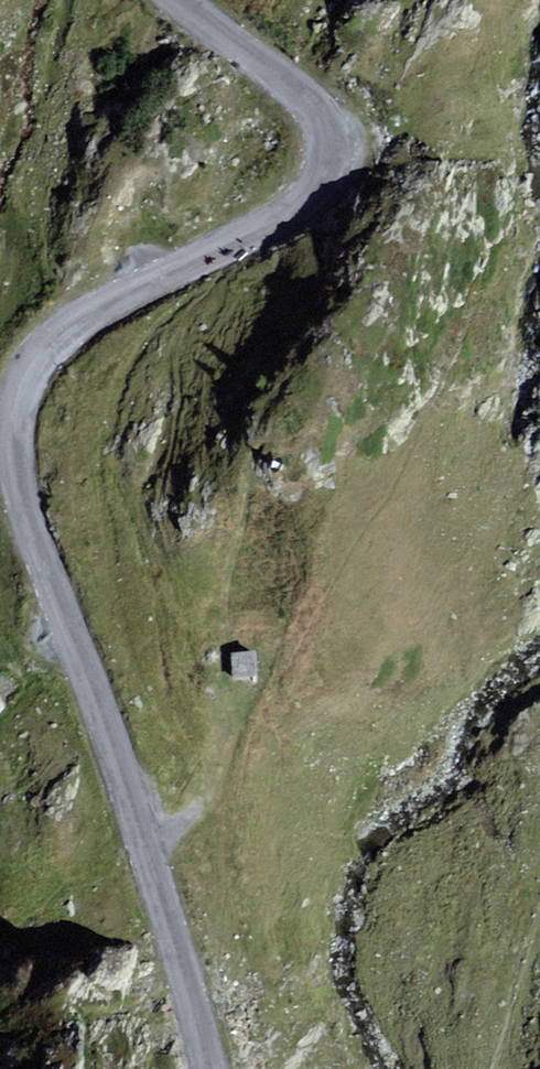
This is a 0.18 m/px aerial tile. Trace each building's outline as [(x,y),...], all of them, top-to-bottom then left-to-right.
[(254,657),(234,658),(235,678),(254,677),(254,657)]
